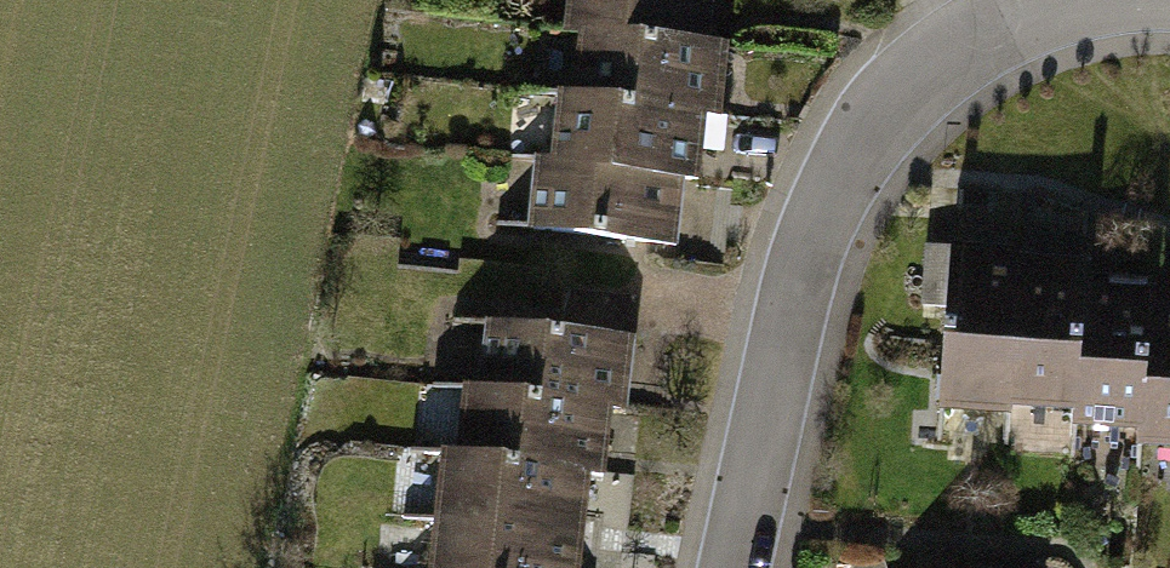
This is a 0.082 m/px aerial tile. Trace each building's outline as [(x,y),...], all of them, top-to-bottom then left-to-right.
[(733,0),(564,0),(563,8),(580,11),(729,27),(733,0)] [(737,101),(746,31),(729,27),(580,11),(572,82),(723,100),(737,101)] [(715,170),(723,100),(572,82),(558,80),(549,151),(697,169),(715,170)] [(689,239),(697,169),(549,151),(531,149),(523,220),(689,239)] [(964,401),(1030,405),(1041,229),(974,225),(964,401)] [(1030,405),(1097,409),(1106,252),(1107,233),(1041,229),(1030,405)] [(1163,432),(1169,308),(1169,256),(1106,252),(1097,409),(1096,428),(1163,432)] [(478,295),(471,364),(630,381),(648,383),(655,314),(478,295)] [(1169,455),(1169,308),(1163,432),(1162,454),(1169,455)] [(453,362),(446,431),(610,449),(623,450),(630,381),(471,364),(453,362)] [(433,430),(426,499),(603,517),(610,449),(446,431),(433,430)] [(418,567),(423,567),(597,567),(603,517),(426,499),(418,567)] [(1065,554),(869,546),(868,567),(1064,567),(1065,554)]
